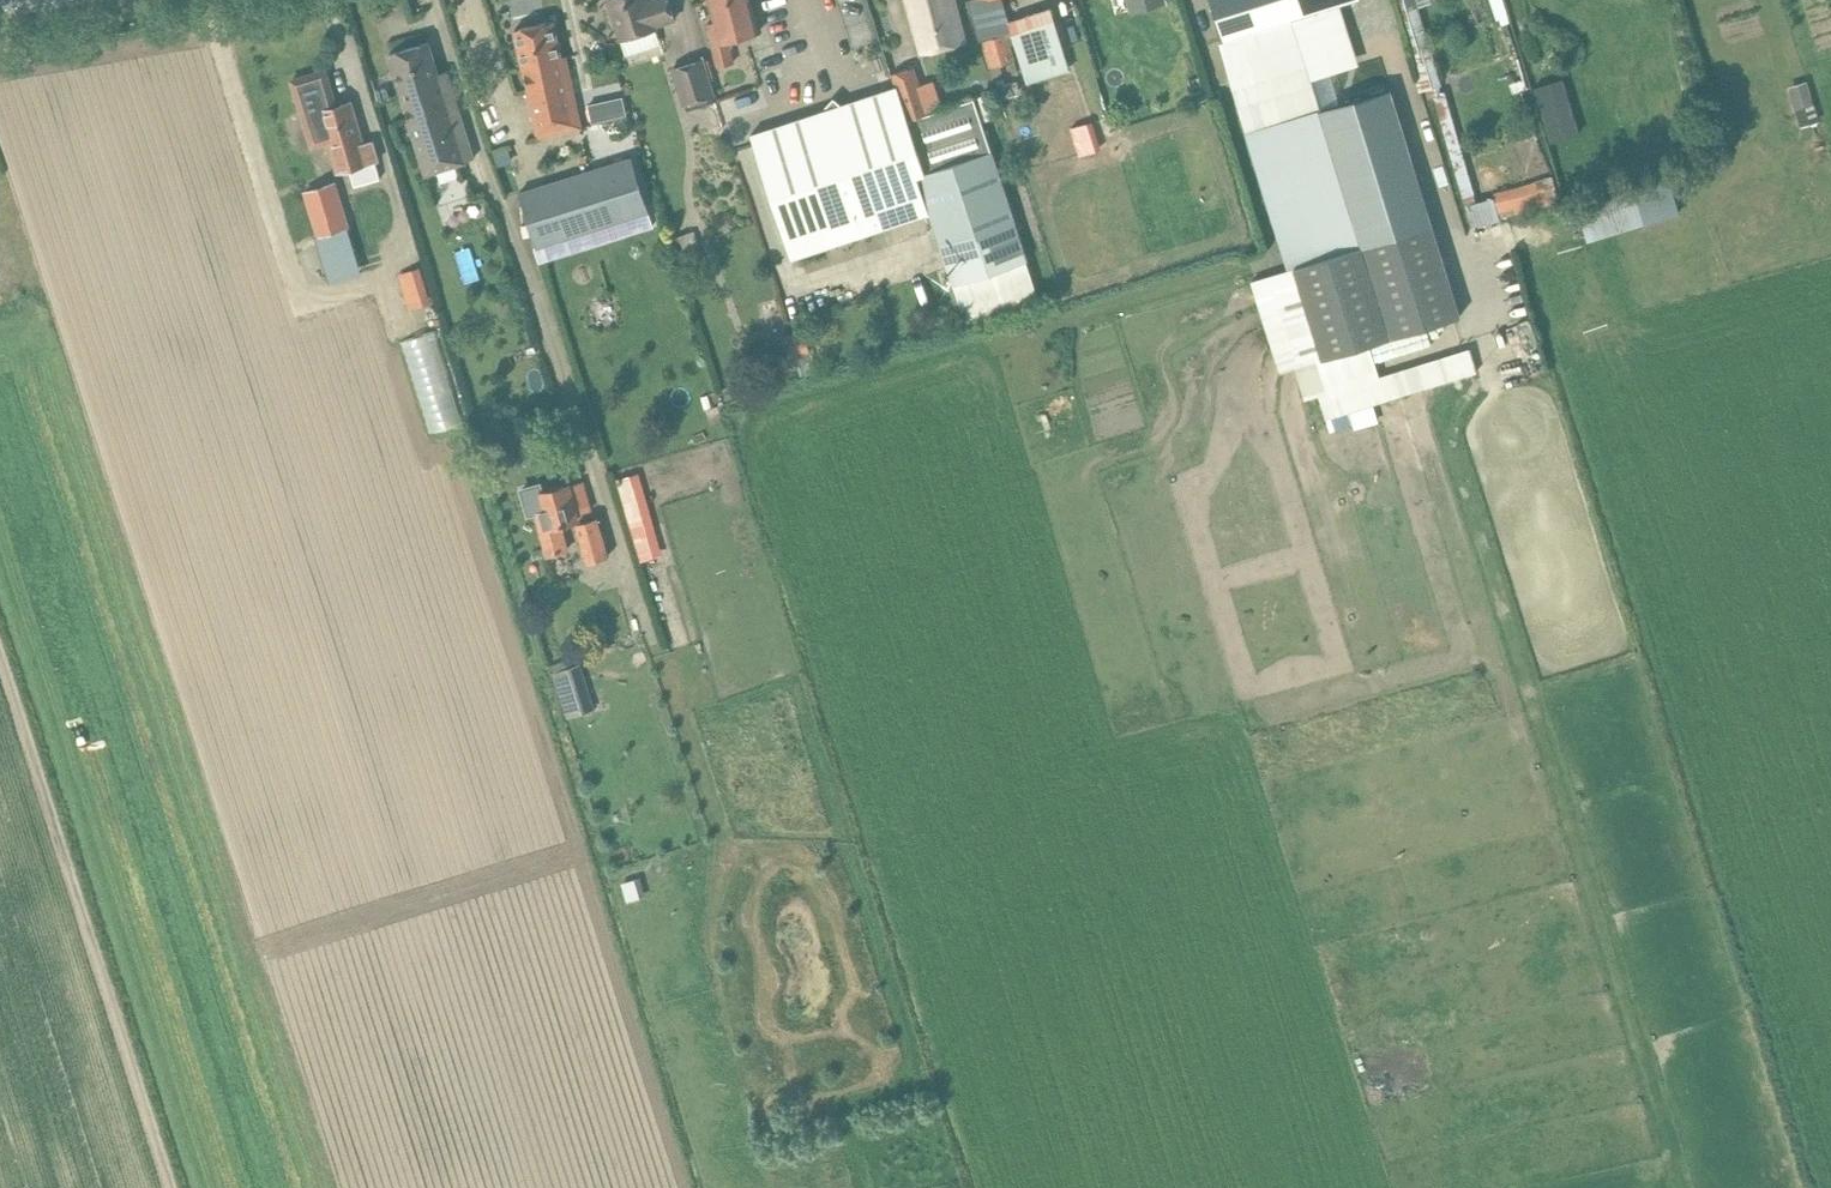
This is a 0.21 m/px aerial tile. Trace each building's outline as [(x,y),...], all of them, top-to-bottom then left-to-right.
[(614,19),(621,40),(657,29),(655,24),(674,18),(673,14),(669,0),(608,0),(614,19)] [(715,21),(708,23),(719,66),(733,63),(729,47),(733,46),(731,39),(759,32),(751,0),(709,0),(715,21)] [(921,53),(965,41),(955,0),(907,0),(921,53)] [(1167,0),(1132,0),(1135,11),(1167,2),(1167,0)] [(1293,19),(1292,16),(1287,0),(1211,0),(1223,41),(1293,19)] [(1292,16),(1343,0),(1287,0),(1292,16)] [(1431,48),(1418,0),(1396,0),(1412,53),(1431,48)] [(988,69),(992,81),(1005,77),(1001,65),(1007,63),(1011,76),(1019,73),(1011,44),(1016,42),(1022,63),(1027,82),(1052,74),(1069,69),(1051,9),(1010,21),(1013,32),(983,41),(990,68),(988,69)] [(545,91),(571,85),(564,51),(559,52),(552,20),(515,29),(529,91),(542,88),(544,89),(545,91)] [(428,42),(389,54),(396,77),(424,168),(426,174),(437,171),(440,182),(459,177),(455,165),(474,159),(472,153),(457,105),(447,71),(438,74),(428,42)] [(701,57),(672,66),(683,103),(713,94),(701,57)] [(916,62),(897,68),(911,113),(930,107),(916,62)] [(378,159),(377,159),(372,141),(363,143),(351,101),(335,106),(325,70),(291,80),(312,147),(328,142),(337,171),(336,171),(337,172),(378,160),(378,159)] [(1203,78),(1188,82),(1192,96),(1207,92),(1203,78)] [(1563,78),(1535,87),(1552,141),(1580,132),(1563,78)] [(1006,83),(999,85),(1000,88),(1002,96),(1019,91),(1016,80),(1006,83)] [(542,88),(529,91),(539,135),(580,126),(571,85),(545,91),(544,89),(542,88)] [(792,258),(929,213),(917,176),(926,173),(908,120),(897,86),(751,134),(792,258)] [(387,87),(375,90),(378,100),(390,97),(387,87)] [(1321,110),(1362,247),(1390,339),(1461,317),(1390,88),(1321,110)] [(1040,300),(992,151),(993,151),(992,147),(1008,142),(993,94),(976,99),(908,120),(926,173),(917,176),(929,213),(966,324),(1040,300)] [(1811,96),(1792,102),(1800,129),(1819,123),(1811,96)] [(625,115),(621,97),(588,104),(592,122),(625,115)] [(1467,163),(1453,121),(1444,124),(1458,166),(1467,163)] [(506,151),(490,156),(495,168),(511,163),(506,151)] [(627,155),(573,172),(591,227),(645,209),(627,155)] [(591,227),(573,172),(517,190),(534,245),(591,227)] [(1493,193),(1501,218),(1560,201),(1553,176),(1493,193)] [(356,257),(346,225),(333,179),(303,188),(310,213),(299,216),(306,240),(318,237),(327,266),(356,257)] [(1670,179),(1635,189),(1646,223),(1680,213),(1670,179)] [(1502,221),(1501,218),(1493,193),(1489,194),(1490,197),(1466,204),(1473,229),(1502,221)] [(705,245),(701,246),(695,230),(672,238),(678,254),(676,255),(682,271),(710,260),(705,245)] [(1390,339),(1362,247),(1295,268),(1323,360),(1390,339)] [(421,268),(399,273),(408,309),(430,303),(421,268)] [(405,338),(427,431),(463,422),(441,329),(405,338)] [(769,354),(762,356),(771,385),(799,377),(786,334),(765,340),(769,354)] [(617,477),(637,556),(659,550),(639,471),(617,477)] [(579,515),(569,482),(529,493),(546,557),(569,551),(562,526),(575,522),(587,565),(611,556),(598,519),(582,524),(579,515)] [(595,708),(581,663),(553,672),(567,717),(595,708)]
